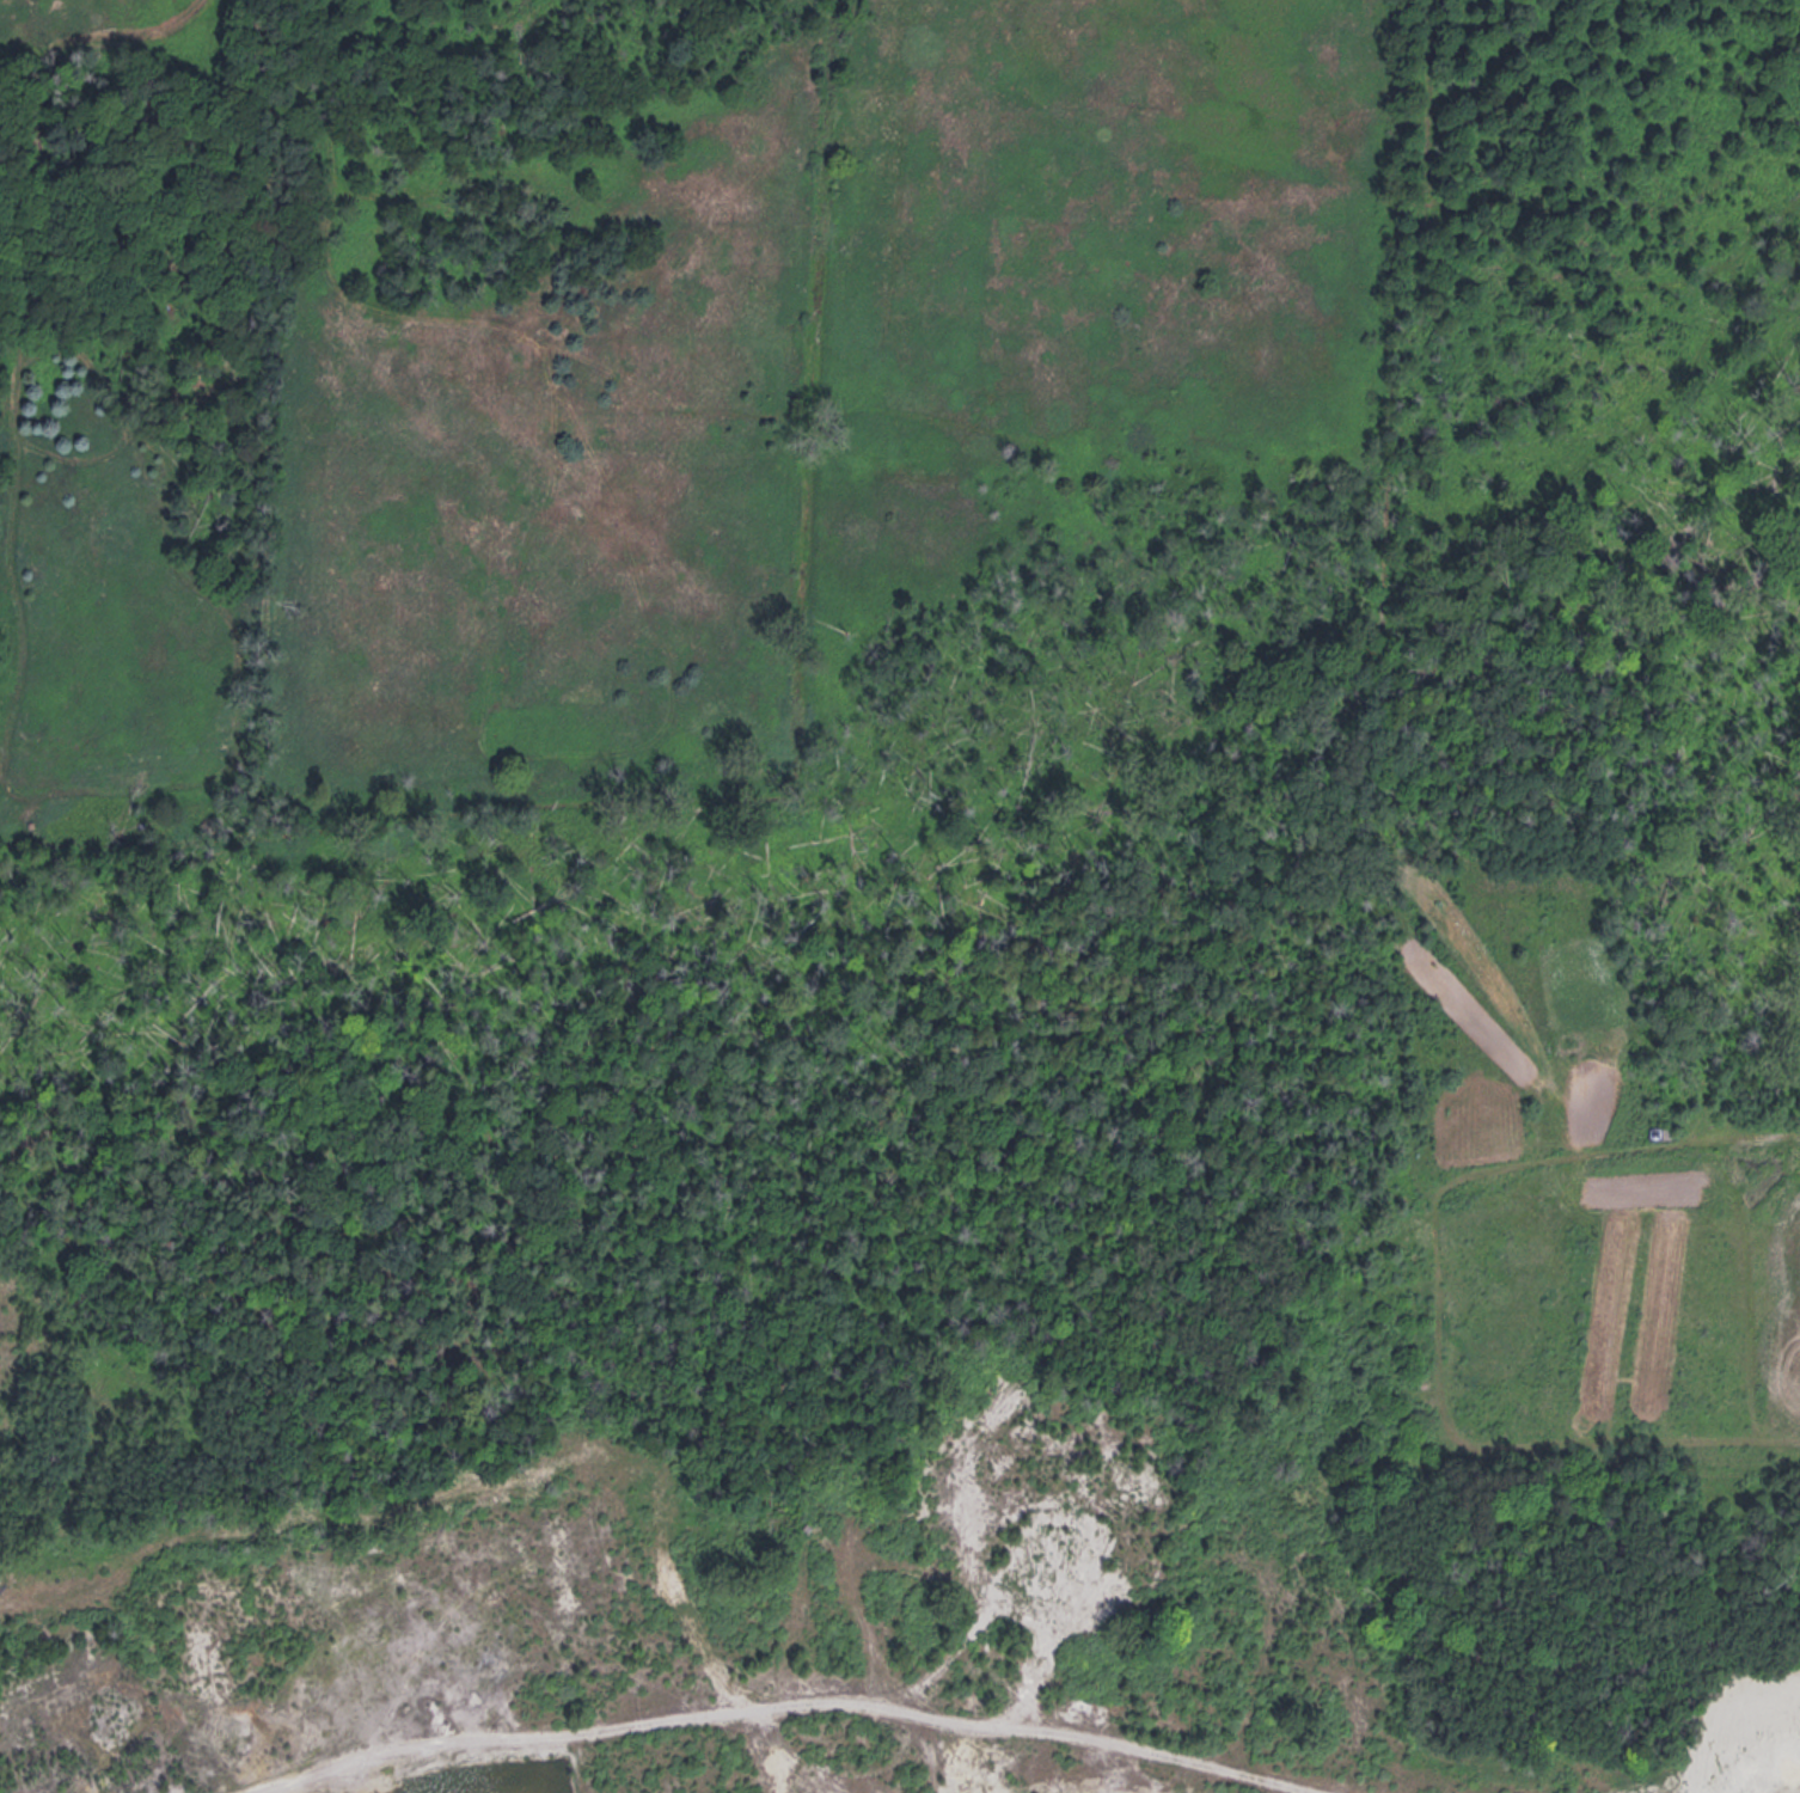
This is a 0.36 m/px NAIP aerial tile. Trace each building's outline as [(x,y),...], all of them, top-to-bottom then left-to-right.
[(1661,1127),(1650,1126),(1649,1136),(1660,1137),(1661,1127)]
